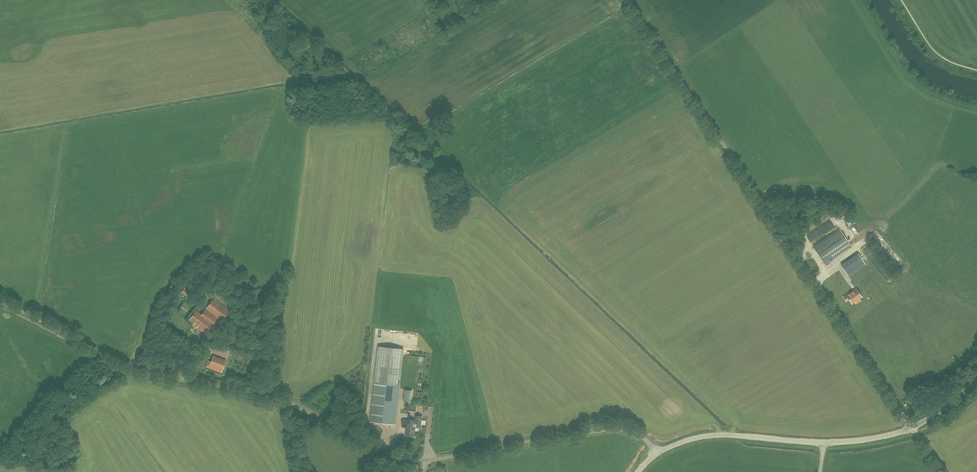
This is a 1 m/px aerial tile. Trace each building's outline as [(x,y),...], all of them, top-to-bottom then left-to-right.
[(851,246),(839,229),(813,247),(825,264),(851,246)] [(841,265),(849,276),(865,265),(858,254),(841,265)] [(181,293),(186,297),(191,291),(185,287),(181,293)] [(858,300),(859,299),(862,297),(860,294),(858,292),(856,289),(849,293),(844,297),(846,301),(849,299),(852,304),(855,302),(858,300)] [(213,299),(201,314),(196,310),(189,320),(194,324),(193,325),(196,327),(197,326),(206,333),(217,318),(221,321),(229,311),(213,299)] [(378,346),(370,422),(395,424),(403,349),(378,346)] [(205,367),(221,373),(226,361),(213,356),(210,362),(208,361),(205,367)] [(403,419),(402,425),(407,426),(407,428),(406,435),(414,436),(415,427),(421,428),(422,416),(415,416),(415,420),(412,420),(408,419),(408,420),(403,419)]
